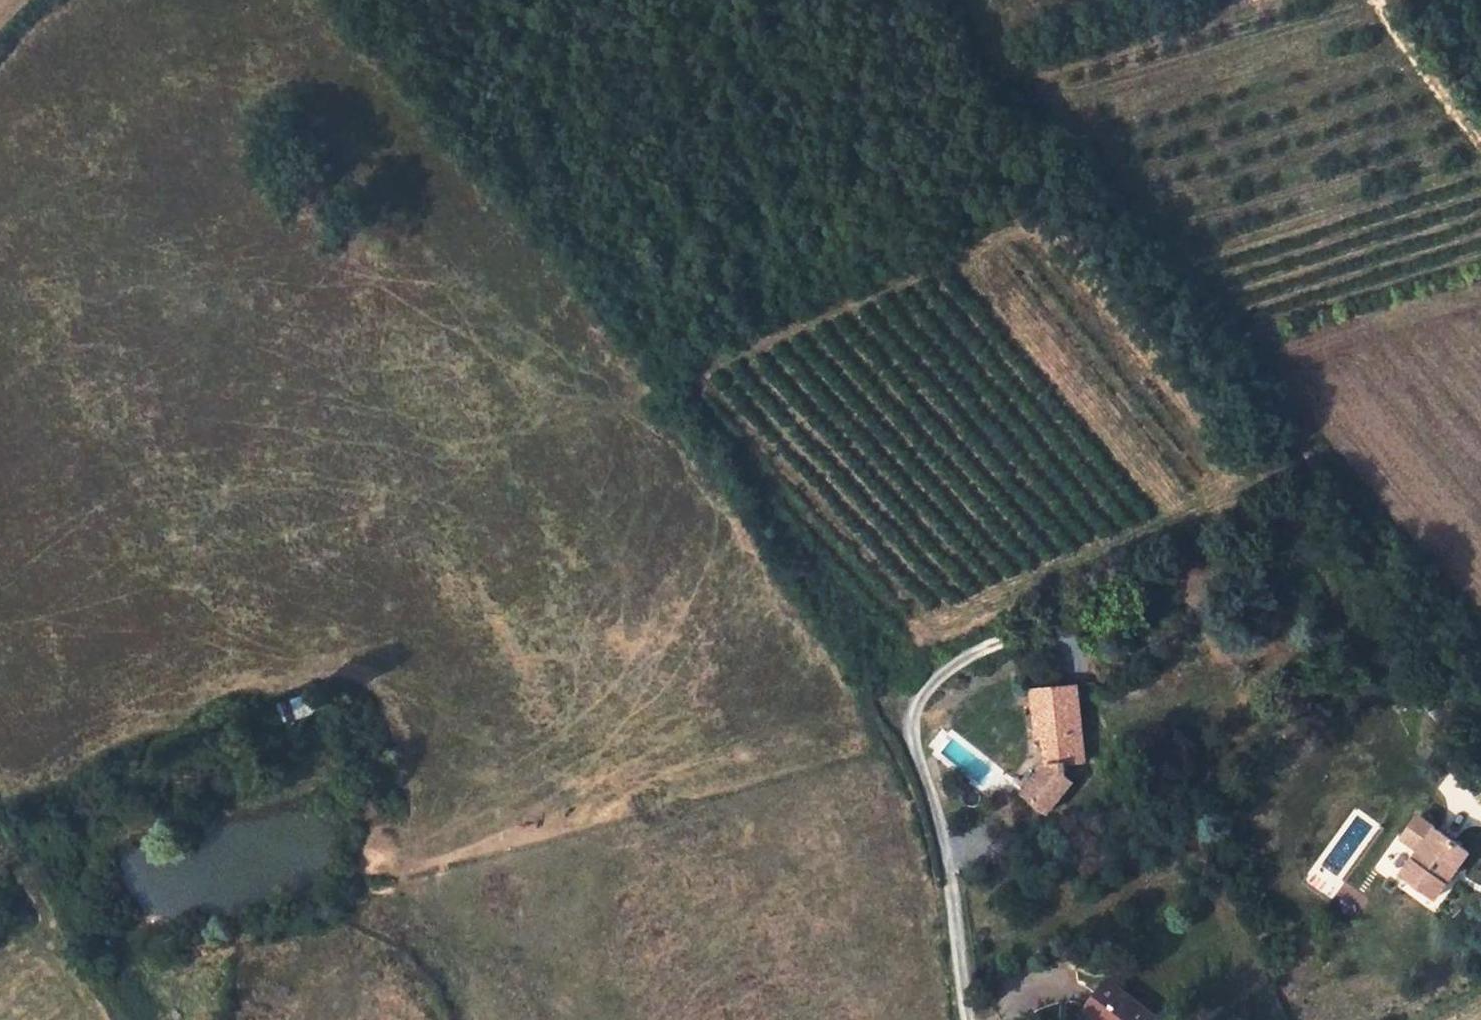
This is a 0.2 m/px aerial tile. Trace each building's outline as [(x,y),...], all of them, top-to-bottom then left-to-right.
[(1305,541),(1295,530),(1284,539),(1293,551),(1305,541)] [(1077,685),(1033,689),(1037,737),(1043,737),(1046,766),(1028,797),(1053,812),(1071,782),(1064,777),(1064,763),(1084,761),(1077,685)] [(1403,874),(1435,898),(1468,851),(1418,816),(1403,837),(1421,849),(1403,874)] [(1108,978),(1077,1019),(1078,1019),(1160,1019),(1108,978)]
